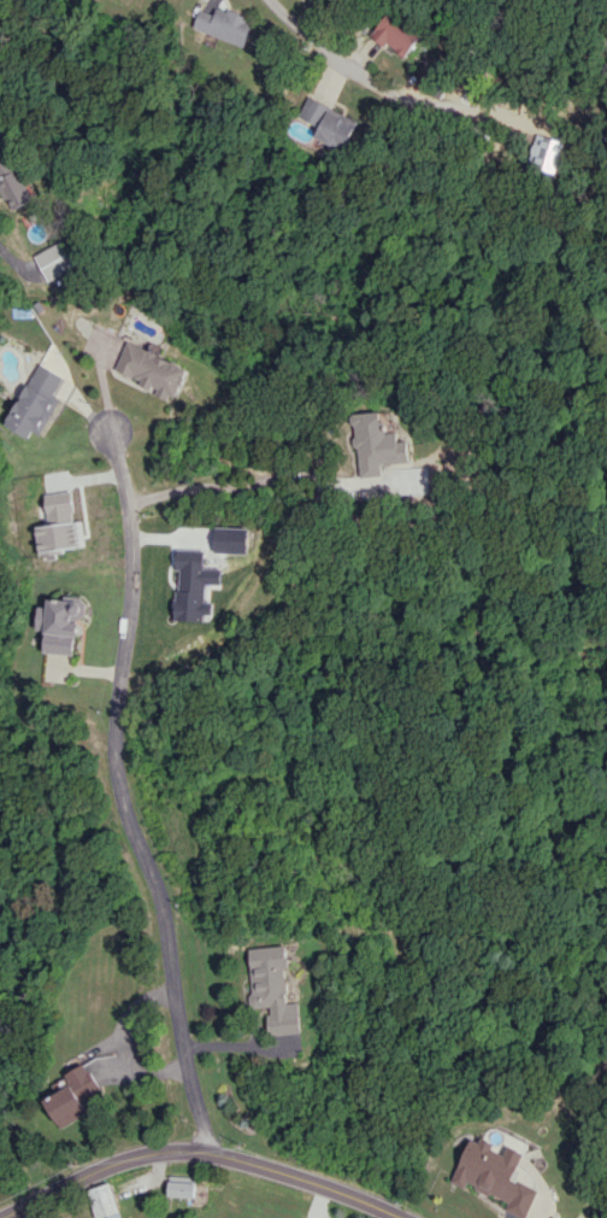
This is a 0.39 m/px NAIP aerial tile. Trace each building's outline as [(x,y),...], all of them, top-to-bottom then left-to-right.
[(216,6),(213,14),(198,9),(192,28),(244,46),(253,19),(216,6)] [(426,34),(396,7),(372,34),(386,47),(390,43),(405,57),(426,34)] [(314,137),(346,149),(357,118),(306,99),(298,118),(319,125),(314,137)] [(558,174),(567,141),(538,133),(529,166),(558,174)] [(14,155),(0,161),(0,184),(12,210),(34,200),(14,155)] [(48,280),(77,268),(66,242),(37,253),(48,280)] [(118,372),(160,388),(157,395),(176,402),(190,365),(129,342),(118,372)] [(27,437),(30,430),(40,435),(59,397),(54,395),(64,376),(37,362),(4,425),(27,437)] [(412,460),(410,440),(401,441),(400,431),(386,433),(384,410),(354,413),(361,475),(385,473),(384,463),(412,460)] [(42,653),(75,654),(77,618),(84,618),(85,598),(47,596),(46,606),(37,606),(35,629),(44,630),(42,653)] [(249,948),(254,1008),(269,1006),(271,1034),(302,1032),(300,1002),(289,1003),(285,945),(249,948)] [(94,1109),(89,1098),(102,1090),(87,1062),(67,1073),(73,1084),(45,1099),(60,1127),(94,1109)] [(468,1188),(469,1185),(512,1201),(508,1210),(529,1217),(531,1217),(542,1188),(517,1179),(527,1151),(511,1146),(508,1154),(495,1149),(497,1144),(473,1135),(455,1183),(468,1188)] [(167,1196),(194,1197),(195,1176),(168,1175),(167,1196)] [(95,1217),(117,1212),(110,1183),(88,1188),(95,1217)]
